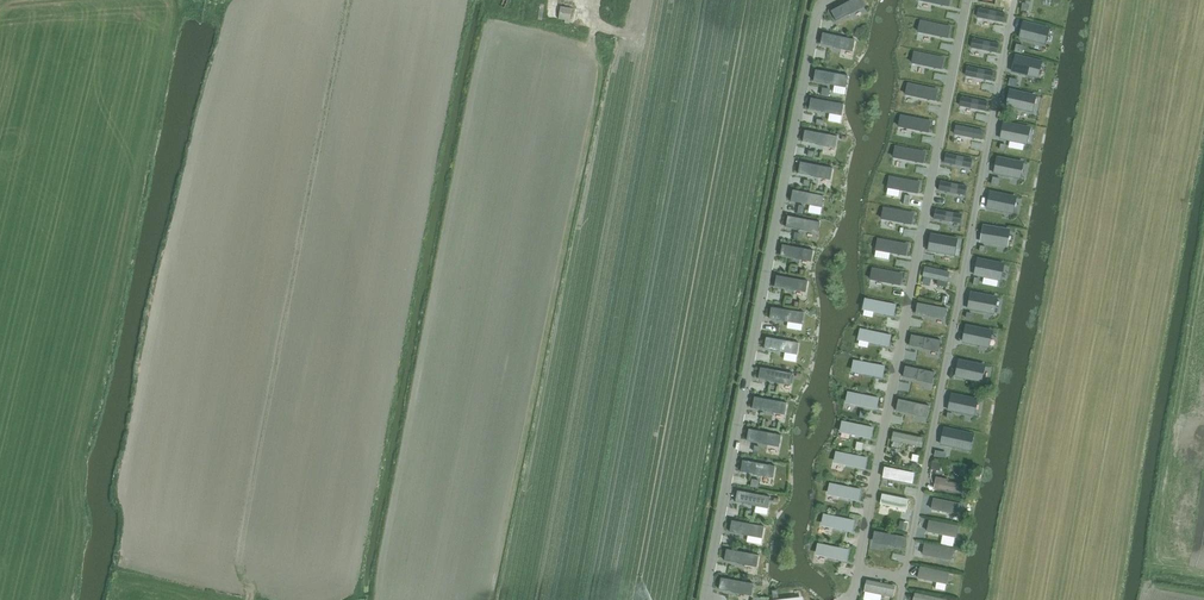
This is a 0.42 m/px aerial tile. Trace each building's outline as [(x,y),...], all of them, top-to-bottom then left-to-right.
[(831,11),(837,21),(849,14),(850,15),(850,13),(864,5),(861,0),(851,0),(831,11)] [(561,6),(559,19),(566,21),(565,23),(570,24),(573,8),(561,6)] [(980,8),(978,17),(1004,22),(1006,13),(980,8)] [(921,21),(919,31),(948,38),(951,27),(921,21)] [(1024,21),(1020,38),(1043,43),(1047,27),(1024,21)] [(823,33),(821,44),(835,47),(835,48),(836,46),(852,50),(854,40),(856,41),(856,40),(823,33)] [(974,38),(972,48),(998,53),(1000,44),(974,38)] [(1017,44),(1015,51),(1022,53),(1024,46),(1017,44)] [(914,52),(912,62),(942,69),(944,58),(914,52)] [(1016,55),(1012,71),(1036,77),(1040,60),(1016,55)] [(968,67),(967,76),(992,81),(994,72),(968,67)] [(816,69),(814,81),(828,83),(828,84),(829,84),(829,83),(845,86),(847,76),(849,76),(849,75),(816,69)] [(1011,78),(1009,85),(1016,87),(1017,80),(1011,78)] [(908,84),(906,94),(936,100),(938,90),(908,84)] [(1010,89),(1006,106),(1030,111),(1034,94),(1010,89)] [(963,97),(961,106),(986,111),(988,102),(963,97)] [(812,98),(809,109),(823,111),(823,112),(824,112),(824,111),(841,114),(842,104),(844,104),(812,98)] [(901,116),(899,126),(929,132),(931,122),(901,116)] [(1004,122),(1001,139),(1011,140),(1024,143),(1028,126),(1004,122)] [(957,125),(955,134),(981,139),(983,130),(957,125)] [(805,130),(803,141),(817,144),(817,145),(818,145),(818,143),(834,146),(836,137),(838,137),(838,136),(805,130)] [(896,147),(894,157),(924,163),(926,152),(896,147)] [(946,153),(945,162),(970,167),(972,158),(946,153)] [(998,156),(994,173),(1018,178),(1021,161),(998,156)] [(801,162),(799,173),(813,175),(813,176),(813,177),(814,175),(830,178),(832,168),(833,169),(834,168),(801,162)] [(890,177),(888,187),(889,187),(900,190),(918,193),(920,183),(890,177)] [(994,177),(992,184),(999,186),(1000,179),(994,177)] [(941,181),(939,190),(965,195),(967,186),(941,181)] [(793,190),(791,201),(805,203),(805,204),(806,204),(806,203),(821,206),(823,196),(824,197),(824,196),(793,190)] [(991,191),(987,208),(1011,213),(1014,196),(991,191)] [(884,208),(882,218),(912,224),(914,214),(884,208)] [(936,209),(934,219),(960,223),(962,214),(936,209)] [(788,215),(786,227),(800,229),(800,230),(801,230),(801,229),(817,232),(819,222),(821,222),(788,215)] [(983,225),(981,242),(1005,246),(1007,229),(983,225)] [(931,234),(928,250),(952,255),(955,238),(931,234)] [(878,239),(876,250),(877,250),(891,252),(906,255),(908,245),(878,239)] [(783,244),(781,255),(795,258),(794,258),(795,258),(795,257),(811,260),(812,251),(814,251),(814,250),(783,244)] [(978,258),(975,275),(985,277),(999,280),(1002,263),(978,258)] [(925,266),(923,276),(938,280),(937,285),(947,287),(950,272),(925,266)] [(873,269),(871,279),(901,285),(903,274),(873,269)] [(777,275),(775,286),(789,289),(790,289),(790,288),(805,291),(807,281),(808,282),(808,281),(777,275)] [(971,292),(968,308),(992,313),(995,296),(971,292)] [(867,299),(865,308),(875,310),(875,311),(894,315),(897,305),(867,299)] [(918,303),(916,313),(930,315),(930,316),(931,316),(931,315),(944,317),(946,308),(947,309),(948,308),(918,303)] [(772,307),(770,318),(784,321),(784,322),(785,322),(785,320),(801,323),(803,313),(805,313),(805,312),(772,307)] [(966,325),(963,341),(986,346),(990,329),(966,325)] [(862,329),(860,338),(870,340),(869,342),(889,346),(891,335),(862,329)] [(912,335),(910,345),(924,347),(938,349),(940,340),(941,341),(941,340),(912,335)] [(767,337),(765,348),(779,350),(778,351),(779,352),(779,350),(796,353),(798,343),(799,343),(767,337)] [(959,359),(955,376),(979,381),(983,364),(959,359)] [(855,361),(854,370),(864,372),(863,373),(883,377),(885,366),(855,361)] [(906,366),(904,376),(918,379),(918,378),(932,381),(934,373),(935,373),(935,372),(906,366)] [(761,367),(759,378),(773,381),(772,382),(773,382),(774,380),(790,383),(792,374),(793,374),(793,373),(761,367)] [(850,392),(848,401),(858,403),(857,405),(877,409),(879,398),(850,392)] [(952,393),(948,410),(972,415),(975,398),(952,393)] [(755,396),(753,408),(767,410),(767,411),(768,410),(784,413),(786,403),(787,403),(788,403),(755,396)] [(899,399),(897,410),(910,413),(911,413),(911,412),(926,415),(928,406),(930,406),(930,405),(899,399)] [(838,420),(850,422),(852,408),(839,407),(838,420)] [(844,421),(842,431),(852,433),(852,434),(871,438),(873,427),(844,421)] [(944,427),(941,444),(965,449),(968,432),(944,427)] [(749,429),(747,440),(761,443),(762,444),(762,442),(778,445),(780,435),(782,436),(782,435),(749,429)] [(894,432),(892,441),(922,447),(924,438),(894,432)] [(838,452),(836,461),(846,463),(846,465),(865,469),(867,458),(838,452)] [(743,460),(741,471),(755,474),(755,475),(756,475),(756,473),(772,476),(774,466),(776,466),(743,460)] [(885,467),(884,477),(912,483),(914,473),(885,467)] [(937,477),(935,488),(960,492),(962,484),(947,482),(948,479),(937,477)] [(832,483),(830,493),(840,495),(839,496),(859,500),(861,489),(832,483)] [(738,490),(736,501),(750,504),(750,505),(751,503),(767,506),(769,497),(770,497),(771,496),(738,490)] [(884,494),(882,504),(907,509),(909,499),(884,494)] [(934,499),(932,509),(960,514),(962,505),(934,499)] [(826,514),(824,524),(833,526),(833,527),(853,531),(855,520),(826,514)] [(732,520),(730,531),(744,534),(744,535),(745,535),(745,533),(761,536),(763,527),(765,527),(765,526),(732,520)] [(930,521),(928,531),(944,534),(955,536),(956,537),(958,527),(930,521)] [(876,532),(875,541),(889,543),(889,545),(890,546),(890,545),(903,547),(906,537),(875,531),(875,532),(876,532)] [(820,544),(818,553),(828,555),(828,556),(847,560),(849,550),(820,544)] [(926,544),(924,554),(952,560),(954,550),(926,544)] [(727,549),(725,560),(739,563),(739,564),(740,562),(756,565),(758,555),(759,556),(760,555),(727,549)] [(921,568),(919,577),(937,581),(947,583),(949,574),(921,568)] [(721,577),(719,588),(733,591),(733,592),(734,592),(734,591),(750,594),(752,584),(754,584),(721,577)] [(867,580),(865,591),(866,591),(882,594),(893,597),(895,586),(867,580)]
